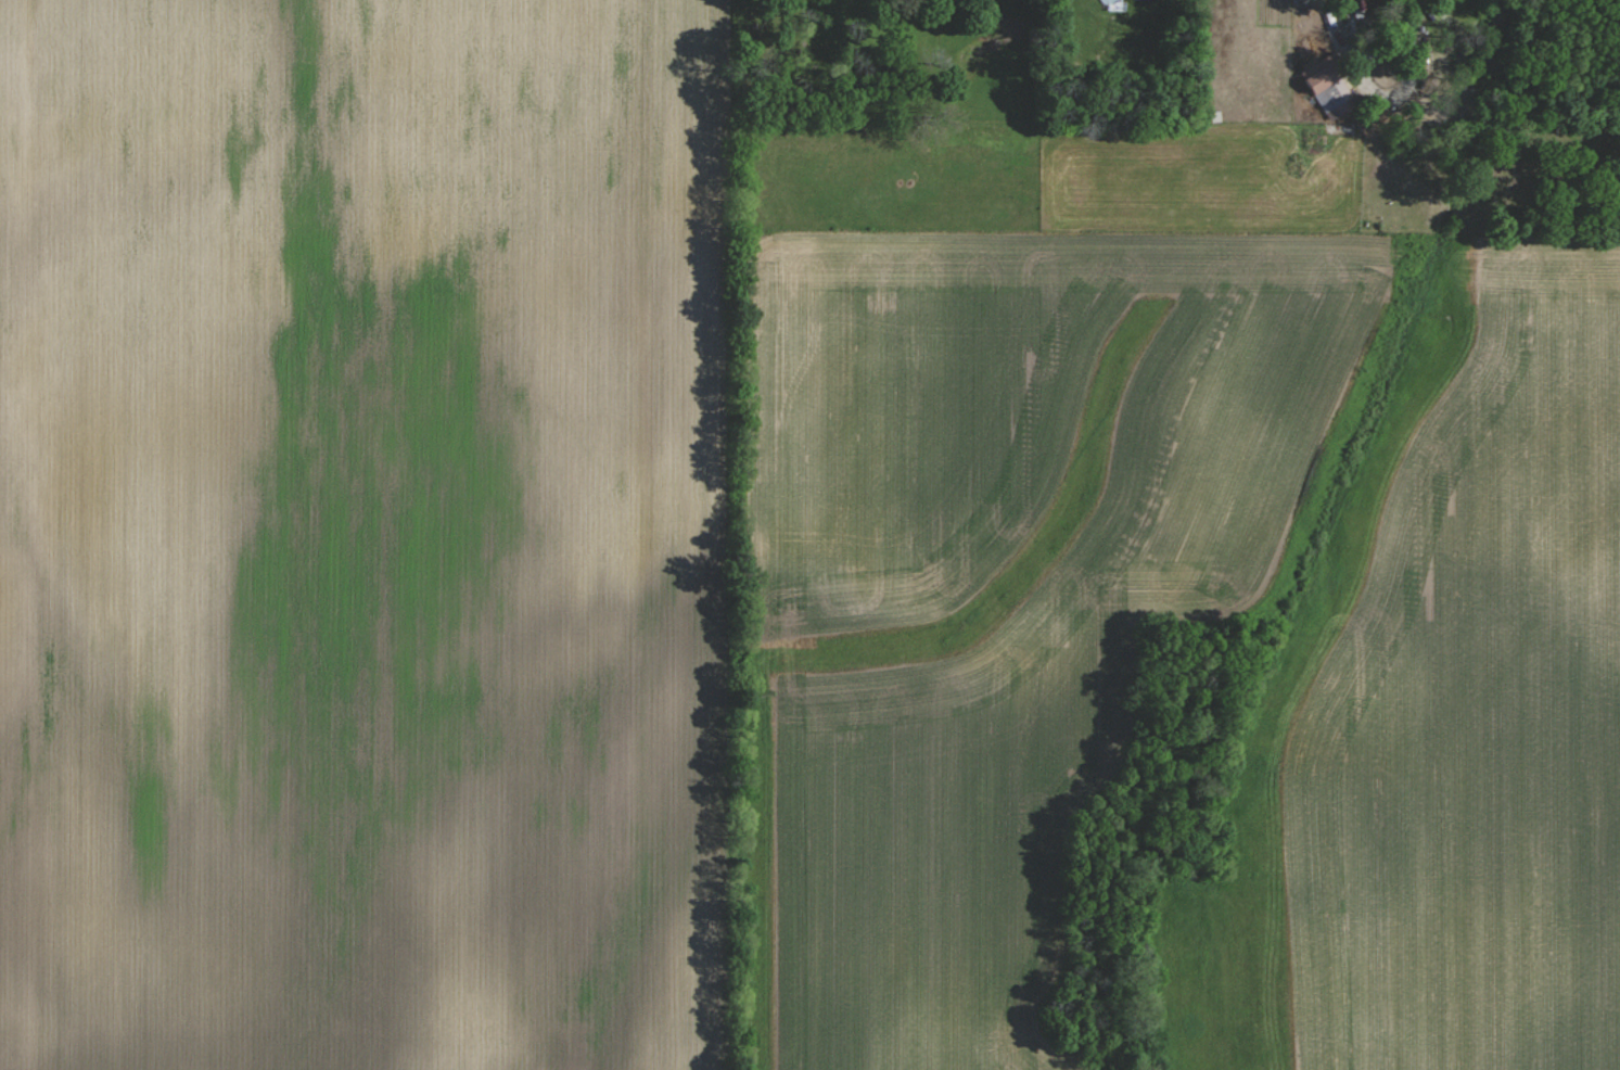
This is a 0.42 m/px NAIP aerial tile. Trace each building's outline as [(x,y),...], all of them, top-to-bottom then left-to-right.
[(1330,120),(1362,103),(1335,53),(1304,70),(1317,93),(1316,94),(1330,120)]
